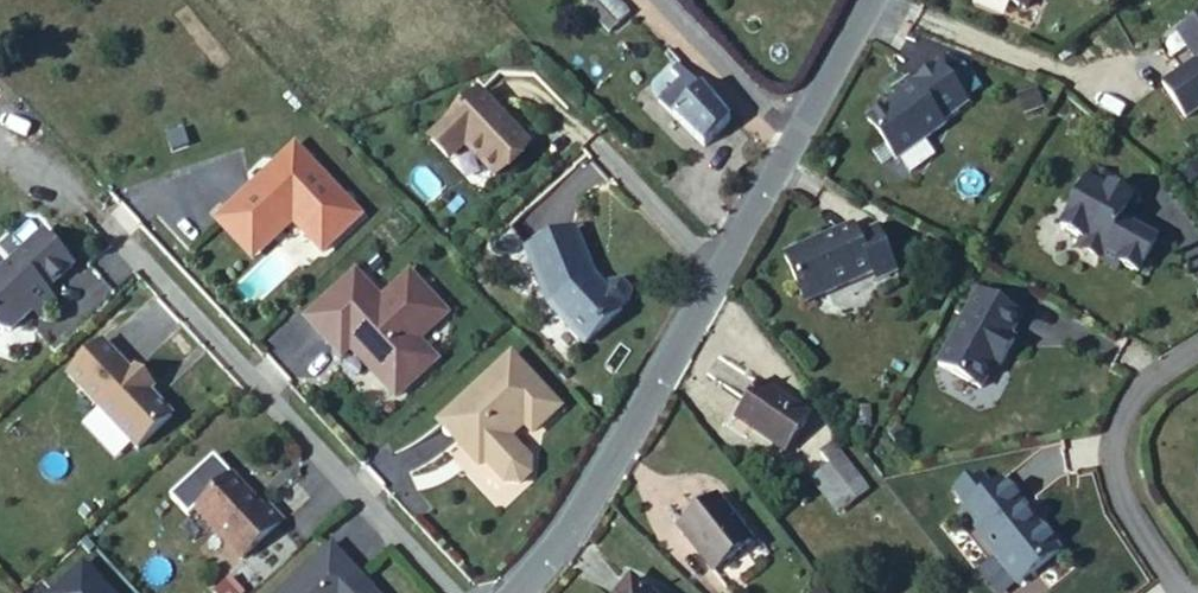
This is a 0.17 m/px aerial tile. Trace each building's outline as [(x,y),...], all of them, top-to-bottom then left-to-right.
[(594,4),(587,11),(605,31),(625,12),(613,0),(591,0),(594,4)] [(1028,9),(1032,0),(1006,0),(1028,9)] [(1194,56),(1197,54),(1197,55),(1197,18),(1178,32),(1194,56)] [(600,67),(607,74),(614,68),(603,58),(597,63),(600,67)] [(1197,61),(1160,87),(1183,122),(1197,112),(1197,61)] [(964,68),(951,80),(970,102),(983,91),(964,68)] [(896,102),(866,124),(894,163),(942,129),(939,125),(965,106),(940,71),(914,90),(909,84),(891,96),(896,102)] [(680,79),(660,98),(674,114),(698,92),(680,79)] [(525,141),(476,89),(430,132),(450,153),(461,143),(491,174),(525,141)] [(725,121),(698,92),(674,114),(701,143),(725,121)] [(1035,94),(1018,100),(1024,116),(1041,111),(1035,94)] [(450,153),(430,132),(428,145),(448,167),(450,153)] [(354,208),(289,139),(210,214),(247,248),(287,211),(316,244),(354,208)] [(1182,176),(1188,185),(1197,178),(1197,172),(1195,168),(1182,176)] [(1092,171),(1060,232),(1079,242),(1086,246),(1082,254),(1117,272),(1119,267),(1138,277),(1156,243),(1119,224),(1119,223),(1112,198),(1106,196),(1109,191),(1113,182),(1092,171)] [(1131,202),(1109,191),(1106,196),(1112,198),(1119,223),(1119,224),(1131,202)] [(851,217),(782,248),(803,295),(871,264),(875,272),(895,263),(875,220),(857,228),(851,217)] [(572,229),(525,248),(547,301),(582,340),(620,306),(619,304),(624,300),(628,289),(620,280),(607,282),(603,285),(592,274),(572,229)] [(0,275),(0,330),(3,333),(10,333),(25,320),(26,314),(30,310),(39,320),(56,305),(45,294),(72,268),(43,236),(0,275)] [(1086,246),(1079,242),(1075,250),(1082,254),(1086,246)] [(326,338),(344,341),(390,390),(430,353),(412,334),(440,307),(404,268),(375,295),(350,268),(302,312),(326,338)] [(977,295),(936,367),(979,392),(994,366),(999,369),(1013,343),(1008,340),(1020,319),(977,295)] [(344,341),(326,338),(336,353),(344,341)] [(66,378),(81,393),(115,361),(101,345),(66,378)] [(507,354),(447,409),(463,428),(459,432),(457,434),(467,445),(479,458),(500,481),(514,481),(524,471),(524,458),(504,435),(520,420),(528,429),(554,405),(507,354)] [(115,361),(81,393),(136,452),(170,419),(147,395),(152,390),(134,371),(129,376),(115,361)] [(810,420),(762,384),(734,420),(783,458),(810,420)] [(463,428),(447,409),(428,425),(469,463),(479,458),(467,445),(457,434),(459,432),(463,428)] [(871,488),(835,443),(820,455),(829,466),(811,480),(839,515),(871,488)] [(194,513),(240,562),(281,524),(267,509),(262,513),(257,507),(255,509),(249,503),(249,498),(230,478),(194,513)] [(980,541),(1017,587),(1059,553),(1036,526),(1033,528),(1019,511),(1023,508),(1001,481),(962,512),(983,539),(980,541)] [(750,538),(715,494),(678,522),(712,566),(750,538)] [(275,592),(375,592),(330,543),(275,592)] [(625,573),(609,592),(648,592),(625,573)] [(228,583),(217,592),(238,592),(228,583)]
